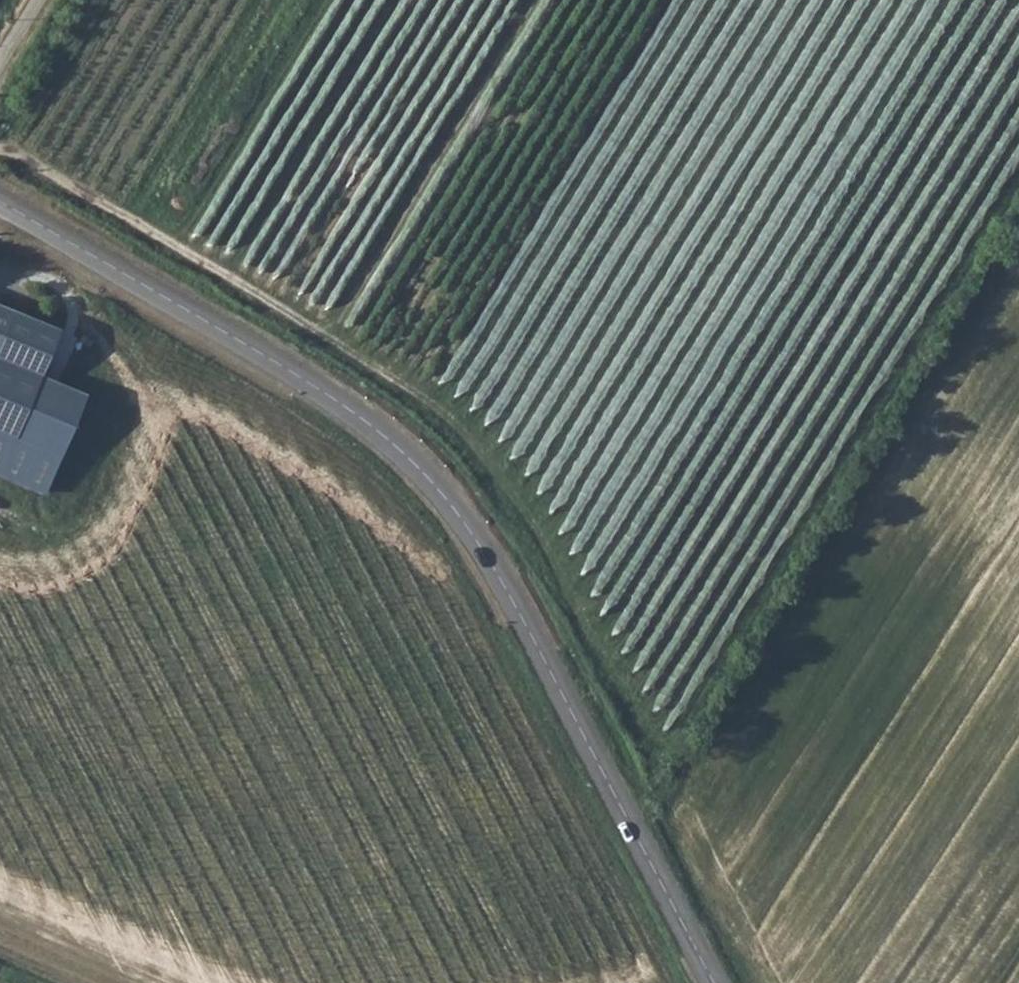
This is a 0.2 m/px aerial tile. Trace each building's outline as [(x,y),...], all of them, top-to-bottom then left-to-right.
[(0,303),(0,354),(35,369),(51,326),(0,303)] [(35,369),(0,354),(0,474),(42,490),(79,389),(35,369)]
